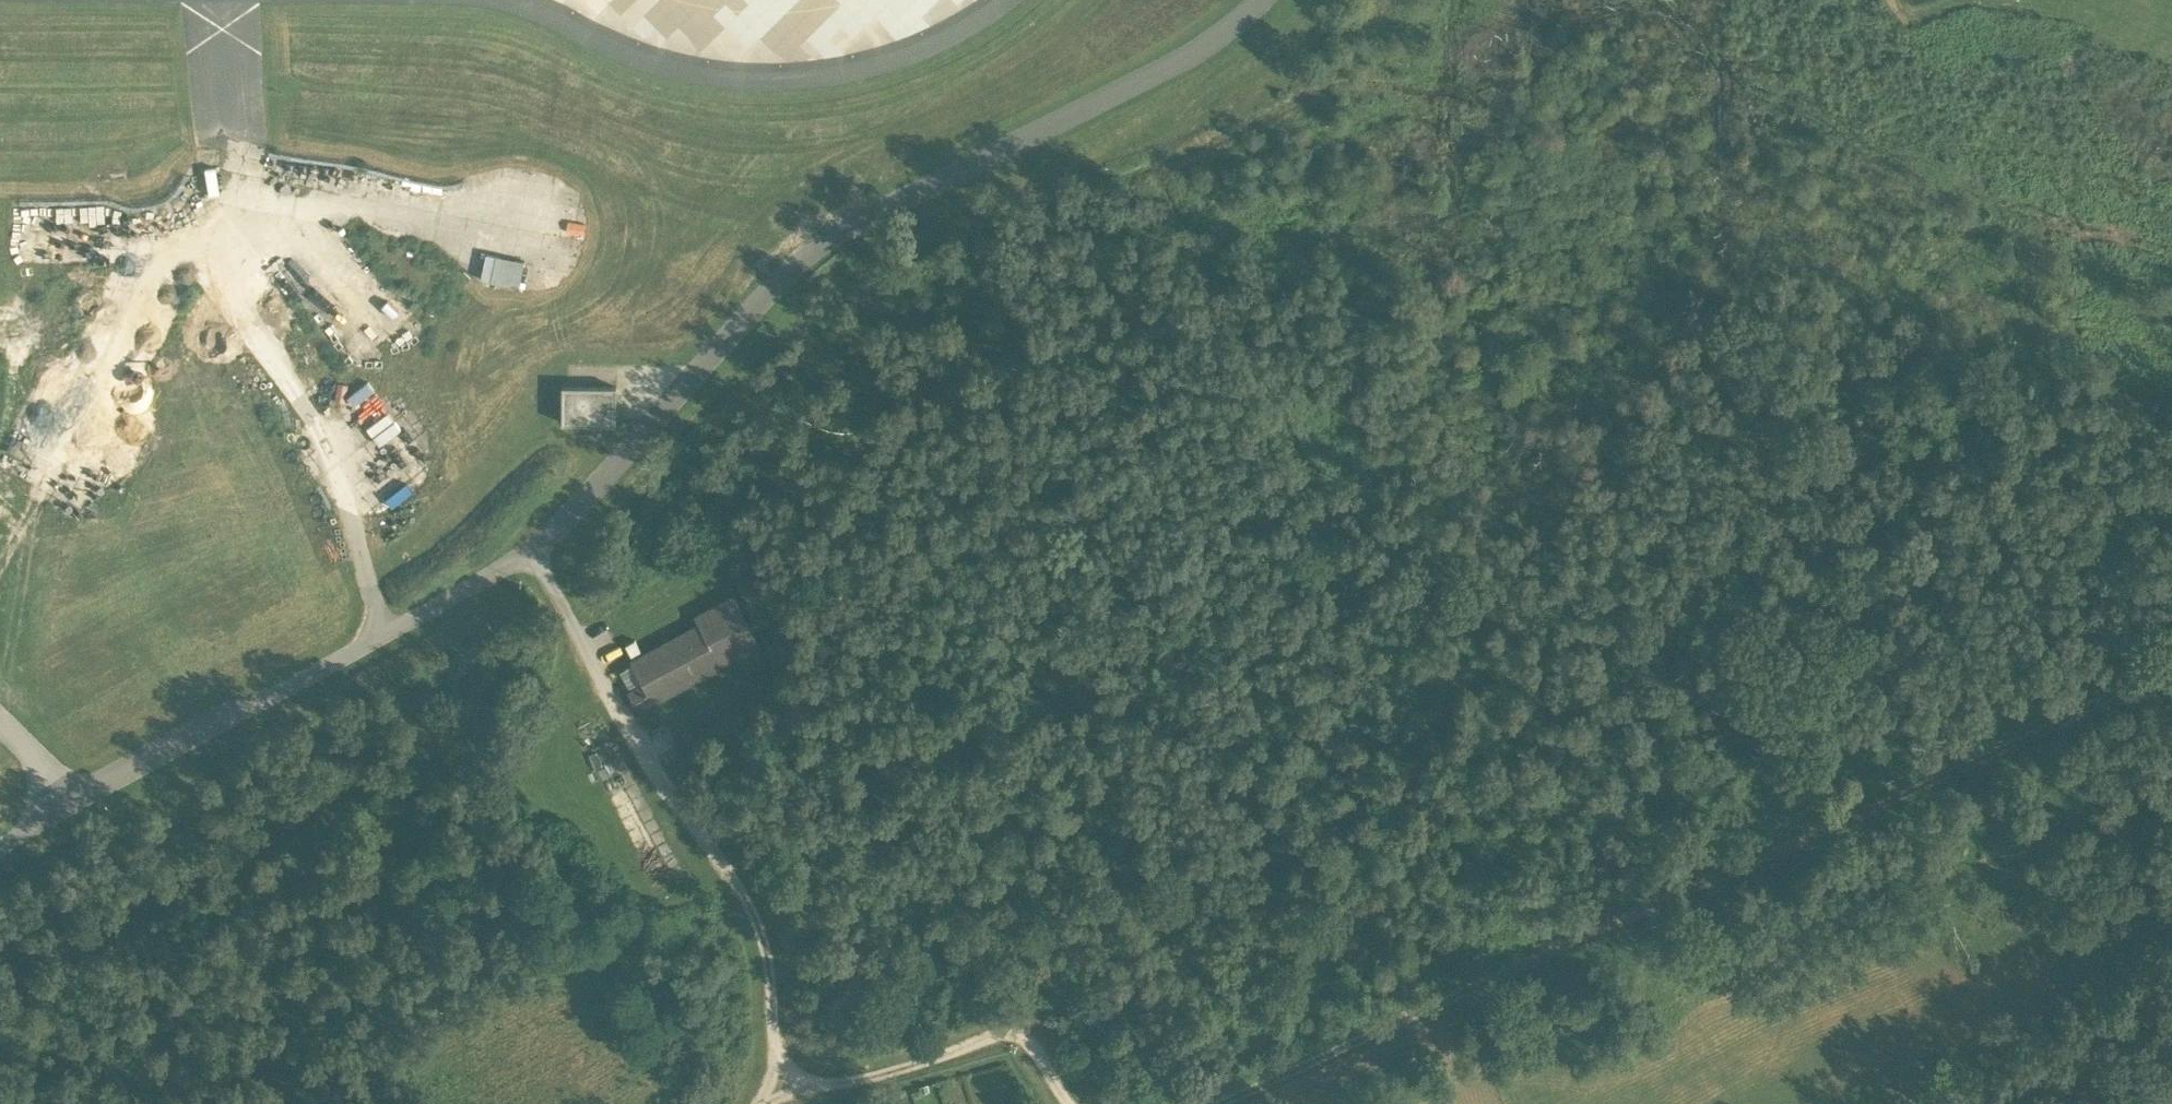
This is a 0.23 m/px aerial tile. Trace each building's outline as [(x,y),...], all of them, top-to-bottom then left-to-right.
[(516,285),(523,261),(483,249),(476,274),(516,285)] [(616,387),(563,386),(562,423),(615,424),(615,418),(616,387)] [(628,690),(639,711),(760,645),(733,594),(695,615),(699,623),(632,659),(644,682),(628,690)]
